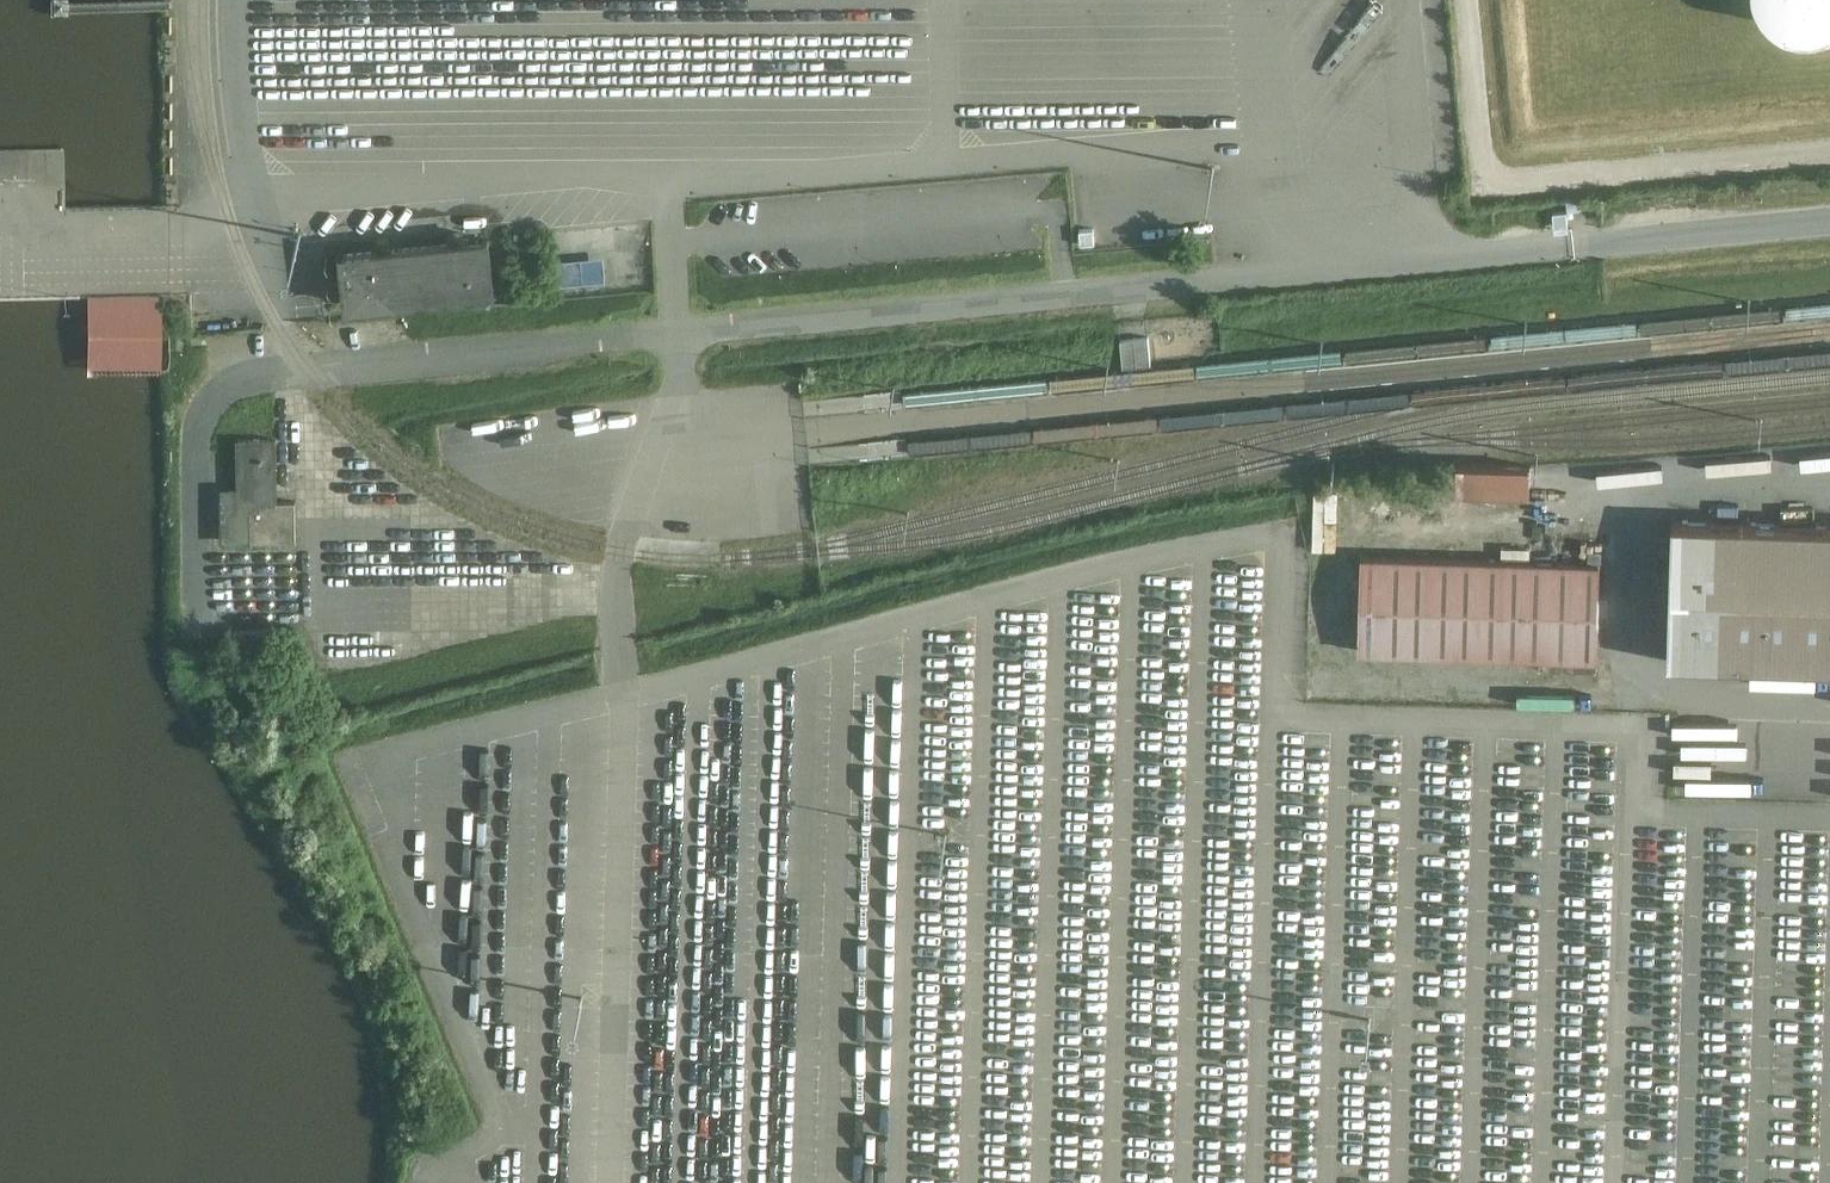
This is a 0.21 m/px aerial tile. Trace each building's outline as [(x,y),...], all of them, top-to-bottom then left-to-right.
[(1766,9),(1779,21),(1795,29),(1812,31),(1829,28),(1829,27),(1829,0),(1762,0),(1766,9)] [(490,239),(342,251),(346,307),(496,293),(490,239)] [(601,259),(560,263),(562,285),(604,281),(601,259)] [(160,288),(87,290),(87,371),(160,370),(160,288)] [(1126,363),(1157,362),(1156,335),(1125,337),(1126,363)] [(278,503),(277,439),(237,440),(238,489),(221,489),(222,544),(297,543),(297,503),(278,503)] [(1533,459),(1456,459),(1456,493),(1533,494),(1533,459)] [(1676,530),(1670,670),(1829,671),(1829,534),(1676,530)] [(1598,557),(1364,554),(1359,653),(1596,658),(1598,557)] [(1714,756),(1714,768),(1768,767),(1767,756),(1714,756)]
